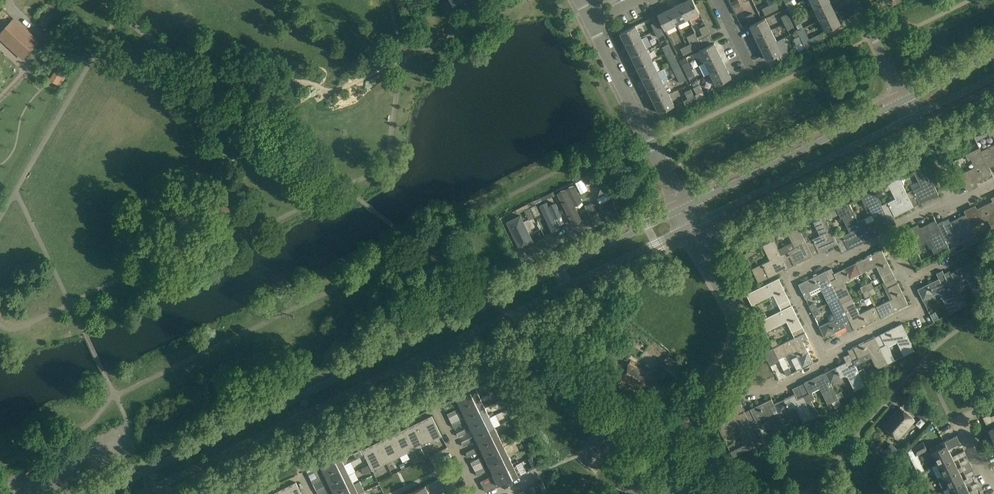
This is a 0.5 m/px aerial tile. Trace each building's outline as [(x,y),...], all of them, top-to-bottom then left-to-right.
[(681,3),(688,19),(700,13),(699,12),(694,2),(693,0),(688,0),(681,3)] [(739,6),(737,0),(731,3),(734,9),(739,6)] [(829,0),(810,0),(815,9),(830,1),(829,0)] [(775,1),(769,5),(772,11),(779,8),(775,1)] [(820,20),(835,13),(830,1),(815,9),(820,20)] [(688,19),(681,3),(669,9),(677,24),(688,19)] [(772,11),(769,5),(762,8),(765,15),(772,11)] [(665,30),(677,24),(669,9),(658,15),(665,30)] [(790,12),(793,19),(800,16),(796,9),(790,12)] [(756,19),(753,13),(745,16),(748,22),(756,19)] [(790,20),(787,13),(781,16),(784,23),(790,20)] [(835,13),(820,20),(826,32),(841,24),(835,13)] [(800,16),(793,19),(796,26),(803,22),(800,16)] [(756,37),(771,30),(765,18),(751,25),(750,25),(756,37)] [(14,19),(1,33),(25,56),(39,42),(14,19)] [(794,27),(790,20),(784,23),(788,30),(794,27)] [(654,31),(660,28),(657,21),(651,24),(654,31)] [(620,33),(626,44),(641,37),(635,26),(620,33)] [(664,34),(660,28),(654,31),(657,37),(664,34)] [(799,35),(799,36),(803,43),(805,48),(828,37),(825,31),(809,38),(804,28),(798,31),(797,32),(799,35)] [(761,49),(776,41),(771,30),(756,37),(761,49)] [(710,34),(698,40),(701,46),(713,40),(710,34)] [(797,46),(803,43),(799,36),(793,39),(797,46)] [(626,44),(631,56),(646,49),(641,37),(626,44)] [(690,52),(701,46),(698,40),(687,45),(690,52)] [(776,41),(761,49),(767,60),(768,60),(777,55),(782,53),(776,41)] [(665,53),(672,51),(668,43),(662,46),(665,53)] [(699,51),(705,62),(720,55),(714,43),(699,51)] [(690,52),(687,45),(680,48),(683,55),(690,52)] [(646,49),(631,56),(637,67),(652,60),(646,49)] [(675,57),(672,51),(665,53),(669,60),(675,57)] [(705,62),(710,73),(725,66),(720,55),(705,62)] [(685,72),(692,69),(686,57),(679,60),(685,72)] [(637,67),(642,78),(657,71),(652,60),(637,67)] [(679,66),(673,69),(676,76),(683,73),(679,66)] [(731,78),(725,66),(710,73),(716,85),(730,78),(731,78)] [(692,69),(685,72),(688,79),(695,75),(692,69)] [(62,75),(55,71),(50,79),(56,83),(58,78),(60,79),(62,75)] [(648,90),(662,83),(657,71),(642,78),(648,90)] [(686,80),(683,73),(676,76),(680,83),(686,80)] [(654,101),(668,94),(662,83),(648,90),(654,101)] [(703,92),(699,84),(693,87),(696,95),(703,92)] [(694,96),(691,89),(684,92),(687,98),(683,101),(686,106),(697,100),(695,95),(694,96)] [(673,106),(668,94),(654,101),(659,113),(660,113),(660,112),(673,106)] [(993,147),(992,145),(981,150),(987,164),(993,160),(993,147)] [(981,150),(979,147),(965,154),(968,160),(972,157),(978,168),(972,172),(970,169),(963,173),(961,169),(957,171),(967,191),(968,191),(963,181),(969,178),(972,185),(992,175),(993,178),(993,177),(987,164),(981,150)] [(920,185),(906,192),(913,207),(938,194),(924,166),(913,171),(920,185)] [(592,174),(595,180),(601,178),(598,171),(592,174)] [(895,198),(882,205),(881,205),(888,219),(913,207),(906,192),(899,178),(888,183),(895,198)] [(593,188),(597,197),(607,192),(602,183),(593,188)] [(557,193),(573,224),(581,220),(574,206),(582,201),(574,185),(557,193)] [(861,197),(866,206),(868,205),(873,214),(858,221),(868,240),(893,228),(888,219),(881,205),(882,205),(879,199),(878,199),(874,191),(861,197)] [(972,227),(984,221),(983,218),(988,216),(993,226),(989,229),(992,235),(993,234),(993,203),(993,201),(971,212),(969,208),(964,210),(972,227)] [(540,205),(552,232),(559,229),(554,219),(561,215),(556,203),(548,206),(546,202),(540,205)] [(587,205),(591,215),(597,212),(592,203),(587,205)] [(858,221),(854,212),(853,212),(849,203),(836,209),(841,218),(843,217),(850,231),(842,235),(839,230),(833,233),(836,238),(836,239),(838,244),(842,253),(868,240),(858,221)] [(530,207),(535,216),(540,214),(536,204),(530,207)] [(620,218),(613,205),(603,210),(605,216),(608,224),(620,218)] [(525,210),(529,219),(534,217),(530,207),(525,210)] [(937,224),(945,240),(956,235),(955,232),(961,229),(966,239),(962,242),(965,248),(979,241),(972,227),(964,210),(964,211),(966,214),(945,224),(943,221),(937,224)] [(833,233),(827,220),(824,214),(812,220),(820,235),(806,242),(809,247),(815,244),(819,253),(837,244),(838,244),(836,239),(836,238),(833,233)] [(506,222),(520,250),(535,243),(521,215),(506,222)] [(906,230),(914,246),(926,241),(925,238),(931,235),(936,246),(931,248),(934,254),(949,247),(945,240),(937,224),(936,220),(915,230),(913,227),(906,230)] [(781,254),(787,268),(794,265),(813,256),(809,247),(806,242),(799,227),(787,233),(795,247),(781,254)] [(788,268),(787,268),(781,254),(773,240),(763,245),(770,260),(752,269),(758,282),(788,268)] [(855,263),(860,274),(876,266),(884,282),(895,277),(882,250),(855,263)] [(944,273),(950,286),(961,308),(968,304),(965,299),(964,299),(956,283),(966,278),(977,300),(988,295),(972,262),(950,273),(949,271),(944,273)] [(838,297),(841,303),(852,298),(845,284),(847,280),(860,274),(855,263),(834,273),(832,268),(826,271),(838,297)] [(950,313),(961,308),(950,286),(944,273),(942,270),(936,273),(939,279),(918,289),(923,300),(937,293),(940,293),(950,313)] [(798,284),(805,299),(811,296),(811,294),(821,289),(827,303),(838,297),(826,271),(798,284)] [(892,298),(876,306),(881,316),(881,317),(908,304),(895,277),(884,282),(892,298)] [(781,310),(791,305),(789,300),(789,299),(779,278),(746,294),(752,305),(773,294),(781,310)] [(876,293),(874,287),(868,290),(870,295),(871,295),(876,293)] [(854,329),(841,303),(838,297),(827,303),(834,317),(834,320),(819,327),(824,337),(846,327),(848,332),(854,329)] [(841,303),(854,329),(854,330),(876,319),(876,318),(880,316),(881,317),(881,316),(876,306),(876,305),(860,313),(852,298),(841,303)] [(781,310),(767,317),(760,321),(765,332),(786,321),(792,332),(794,337),(805,332),(792,305),(791,305),(781,310)] [(819,313),(817,308),(811,310),(814,316),(819,313)] [(939,319),(935,311),(930,314),(933,321),(939,319)] [(757,316),(760,321),(767,317),(765,312),(757,316)] [(875,337),(880,348),(888,364),(894,361),(891,355),(893,355),(887,344),(896,340),(904,356),(915,351),(902,323),(880,334),(875,337)] [(805,332),(794,337),(780,344),(778,345),(773,348),(764,353),(770,366),(780,361),(779,358),(792,352),(795,353),(802,367),(813,362),(803,341),(808,338),(805,332)] [(888,364),(880,348),(875,337),(853,347),(853,348),(848,350),(849,354),(853,361),(869,353),(877,369),(888,364)] [(653,348),(640,339),(632,350),(637,352),(641,346),(650,352),(653,348)] [(770,343),(773,348),(778,345),(776,340),(770,343)] [(861,377),(858,372),(853,361),(849,354),(844,357),(846,362),(825,372),(831,383),(845,375),(848,377),(855,391),(865,386),(861,377)] [(688,373),(668,356),(659,366),(679,384),(688,373)] [(658,380),(630,361),(619,376),(647,395),(658,380)] [(858,372),(861,377),(866,374),(864,369),(858,372)] [(836,393),(831,383),(825,372),(804,382),(807,388),(801,391),(803,396),(814,418),(819,415),(817,410),(816,410),(811,400),(815,398),(812,392),(820,388),(827,404),(833,401),(838,399),(836,393)] [(456,397),(461,407),(481,397),(476,387),(456,397)] [(492,392),(497,401),(502,399),(498,390),(492,392)] [(841,391),(836,393),(838,399),(844,396),(841,391)] [(774,404),(779,415),(794,407),(796,409),(803,423),(814,418),(803,396),(798,398),(795,393),(774,404)] [(481,397),(461,407),(465,417),(485,407),(481,397)] [(758,439),(760,444),(766,441),(763,436),(764,436),(756,419),(766,415),(776,436),(787,431),(785,426),(785,425),(781,417),(779,415),(774,404),(771,398),(750,409),(745,412),(758,439)] [(454,403),(452,399),(442,404),(444,408),(454,403)] [(758,439),(745,412),(739,401),(733,404),(736,409),(714,420),(722,436),(726,434),(727,432),(735,428),(735,426),(738,425),(746,443),(730,452),(733,458),(760,444),(757,439),(758,439)] [(485,407),(465,417),(470,427),(490,417),(485,407)] [(914,420),(900,407),(883,426),(898,439),(914,420)] [(920,411),(917,415),(925,422),(929,418),(920,411)] [(442,436),(432,416),(428,417),(429,420),(419,425),(427,440),(433,438),(434,440),(442,436)] [(470,427),(475,436),(495,426),(490,417),(470,427)] [(463,422),(461,419),(452,423),(454,427),(463,422)] [(415,427),(405,431),(413,447),(419,444),(420,446),(428,443),(418,422),(414,424),(415,427)] [(495,426),(475,436),(480,446),(500,436),(495,426)] [(468,432),(466,428),(457,433),(458,437),(468,432)] [(405,431),(404,429),(400,431),(401,433),(392,438),(399,454),(405,451),(406,453),(414,449),(413,447),(405,431)] [(946,445),(931,452),(937,464),(952,457),(948,449),(960,443),(957,435),(944,441),(946,445)] [(399,454),(392,438),(390,436),(387,438),(388,440),(378,445),(386,461),(391,458),(392,460),(400,456),(399,454)] [(484,456),(504,446),(500,436),(480,446),(484,456)] [(473,442),(471,438),(461,443),(463,446),(473,442)] [(917,455),(928,450),(924,442),(908,450),(915,465),(921,462),(917,455)] [(369,464),(372,470),(373,470),(372,467),(377,465),(379,467),(387,463),(386,461),(378,445),(377,443),(373,445),(374,447),(364,452),(363,449),(362,450),(365,454),(369,464)] [(484,456),(489,465),(509,456),(504,446),(484,456)] [(477,451),(476,448),(466,452),(468,456),(477,451)] [(357,458),(365,454),(362,450),(355,453),(357,458)] [(882,455),(892,463),(896,459),(885,450),(882,455)] [(964,451),(952,457),(937,464),(943,476),(958,468),(954,461),(966,455),(964,451)] [(320,464),(325,474),(345,464),(340,454),(320,464)] [(489,465),(494,475),(514,465),(509,456),(489,465)] [(482,461),(480,457),(471,462),(473,466),(482,461)] [(958,468),(943,476),(937,478),(943,490),(949,487),(963,480),(960,472),(963,471),(965,474),(973,470),(970,462),(958,468)] [(345,464),(325,474),(330,483),(350,474),(345,464)] [(361,468),(364,474),(372,470),(369,464),(368,465),(361,468)] [(514,465),(494,475),(499,485),(519,475),(514,465)] [(318,470),(316,466),(307,470),(308,474),(318,470)] [(487,471),(485,467),(476,472),(477,475),(487,471)] [(334,493),(354,483),(350,474),(330,483),(334,493)] [(322,479),(321,476),(311,480),(313,484),(322,479)] [(492,480),(490,477),(480,482),(482,485),(492,480)] [(965,484),(972,481),(970,477),(963,480),(949,487),(952,493),(964,493),(969,492),(965,484)] [(334,493),(335,493),(357,493),(359,493),(365,491),(360,481),(354,483),(334,493)] [(547,491),(543,481),(539,483),(544,493),(547,491)] [(284,493),(302,493),(296,482),(292,484),(293,486),(283,491),(282,489),(284,493)] [(327,489),(326,485),(316,490),(318,493),(327,489)] [(425,485),(408,493),(430,493),(425,485)] [(444,489),(442,485),(433,490),(434,493),(444,489)]
